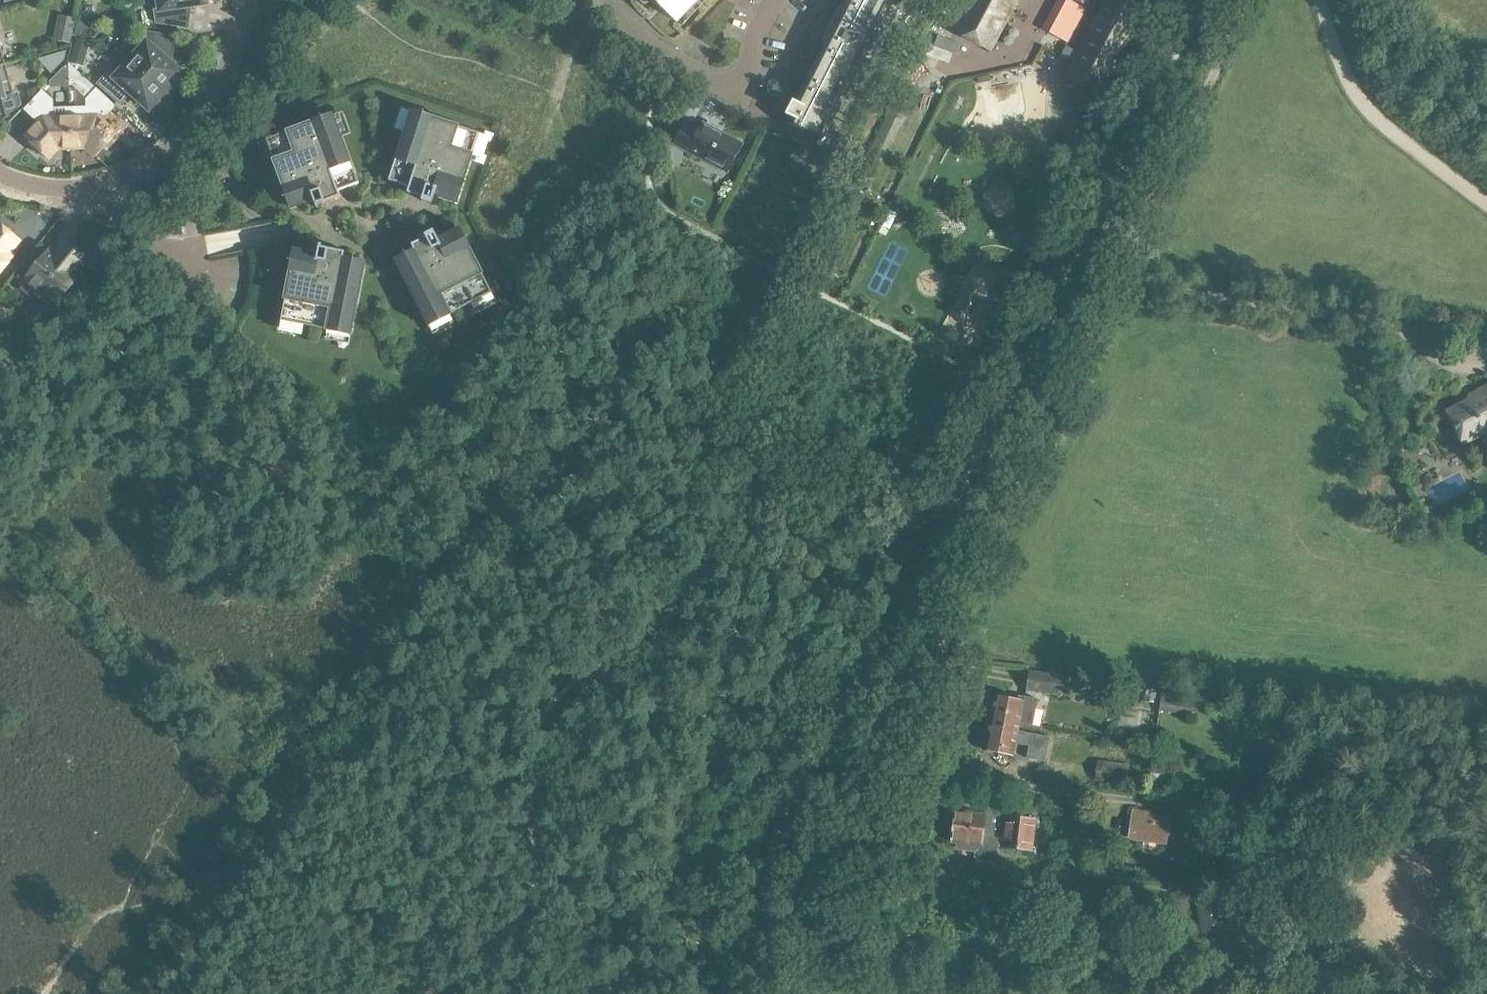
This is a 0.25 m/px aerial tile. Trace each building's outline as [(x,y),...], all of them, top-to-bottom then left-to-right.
[(161,10),(156,11),(158,24),(189,28),(191,14),(188,14),(189,6),(207,3),(207,0),(160,0),(161,10)] [(678,22),(699,0),(656,0),(678,22)] [(784,124),(788,126),(793,129),(819,142),(818,144),(817,145),(821,147),(822,148),(827,139),(824,138),(852,84),(861,88),(901,9),(892,5),(895,0),(847,0),(843,7),(836,21),(833,27),(830,34),(825,43),(795,101),(793,100),(786,115),(788,116),(784,124)] [(954,32),(989,51),(1016,0),(971,0),(954,32)] [(1047,31),(1066,42),(1068,43),(1077,27),(1086,9),(1070,0),(1062,0),(1047,31)] [(1084,10),(1089,0),(1064,0),(1084,10)] [(1108,84),(1117,67),(1146,12),(1134,6),(1123,0),(1107,0),(1072,65),(1065,78),(1101,97),(1108,84)] [(83,3),(81,14),(92,16),(94,4),(83,3)] [(79,18),(75,34),(83,37),(90,29),(79,18)] [(147,35),(128,58),(169,94),(178,83),(176,80),(182,73),(169,61),(172,49),(174,50),(176,37),(148,32),(147,35)] [(77,39),(74,49),(87,53),(90,42),(77,39)] [(39,59),(52,74),(66,59),(67,50),(39,59)] [(159,105),(169,94),(128,58),(112,75),(109,72),(98,84),(121,104),(131,93),(150,110),(156,102),(159,105)] [(6,65),(0,67),(0,120),(9,118),(21,103),(18,92),(15,93),(6,65)] [(50,87),(70,87),(69,66),(66,66),(50,82),(50,87)] [(990,75),(978,77),(979,84),(991,81),(990,75)] [(88,106),(71,107),(72,147),(86,147),(96,156),(105,148),(107,150),(116,141),(113,138),(117,135),(102,121),(116,106),(98,89),(88,99),(88,106)] [(58,148),(72,147),(71,107),(53,108),(53,100),(43,90),(25,109),(40,123),(26,137),(30,141),(27,144),(37,153),(39,150),(48,158),(58,148)] [(480,134),(412,111),(389,180),(411,187),(409,193),(424,198),(423,201),(432,204),(435,195),(457,203),(480,134)] [(338,191),(359,183),(334,115),(267,139),(292,208),(314,199),(317,208),(320,207),(319,205),(341,196),(338,191)] [(704,123),(699,132),(685,124),(675,144),(728,172),(742,144),(704,123)] [(844,149),(833,144),(825,159),(836,164),(844,149)] [(13,256),(9,253),(19,240),(0,225),(0,272),(13,256)] [(396,261),(429,325),(492,293),(459,228),(438,239),(434,231),(425,235),(427,238),(413,245),(416,250),(396,261)] [(22,289),(44,307),(48,311),(53,304),(56,307),(84,272),(79,268),(86,258),(65,241),(55,253),(51,250),(26,280),(28,281),(22,289)] [(281,320),(352,334),(366,263),(344,259),(345,252),(322,248),(297,243),(281,320)] [(1479,392),(1477,397),(1448,411),(1463,444),(1486,433),(1486,388),(1479,392)] [(1062,675),(1029,671),(1026,691),(1059,695),(1062,675)] [(1193,692),(1160,687),(1158,706),(1191,711),(1193,692)] [(990,717),(1019,723),(1033,725),(1037,698),(1018,695),(1017,700),(994,696),(990,717)] [(990,717),(984,750),(1014,755),(1016,743),(1030,745),(1028,758),(1046,761),(1050,736),(1018,731),(1019,723),(990,717)] [(1128,762),(1097,759),(1095,777),(1126,781),(1128,762)] [(1150,765),(1148,785),(1167,787),(1170,767),(1150,765)] [(1007,816),(1007,810),(991,809),(990,816),(985,815),(985,813),(955,810),(952,840),(980,843),(980,849),(998,851),(999,837),(1002,837),(1001,848),(1034,851),(1037,819),(1007,816)] [(1134,809),(1130,838),(1169,844),(1173,814),(1134,809)] [(1181,829),(1180,840),(1190,841),(1191,830),(1181,829)] [(1203,941),(1249,934),(1242,892),(1197,899),(1203,941)]
